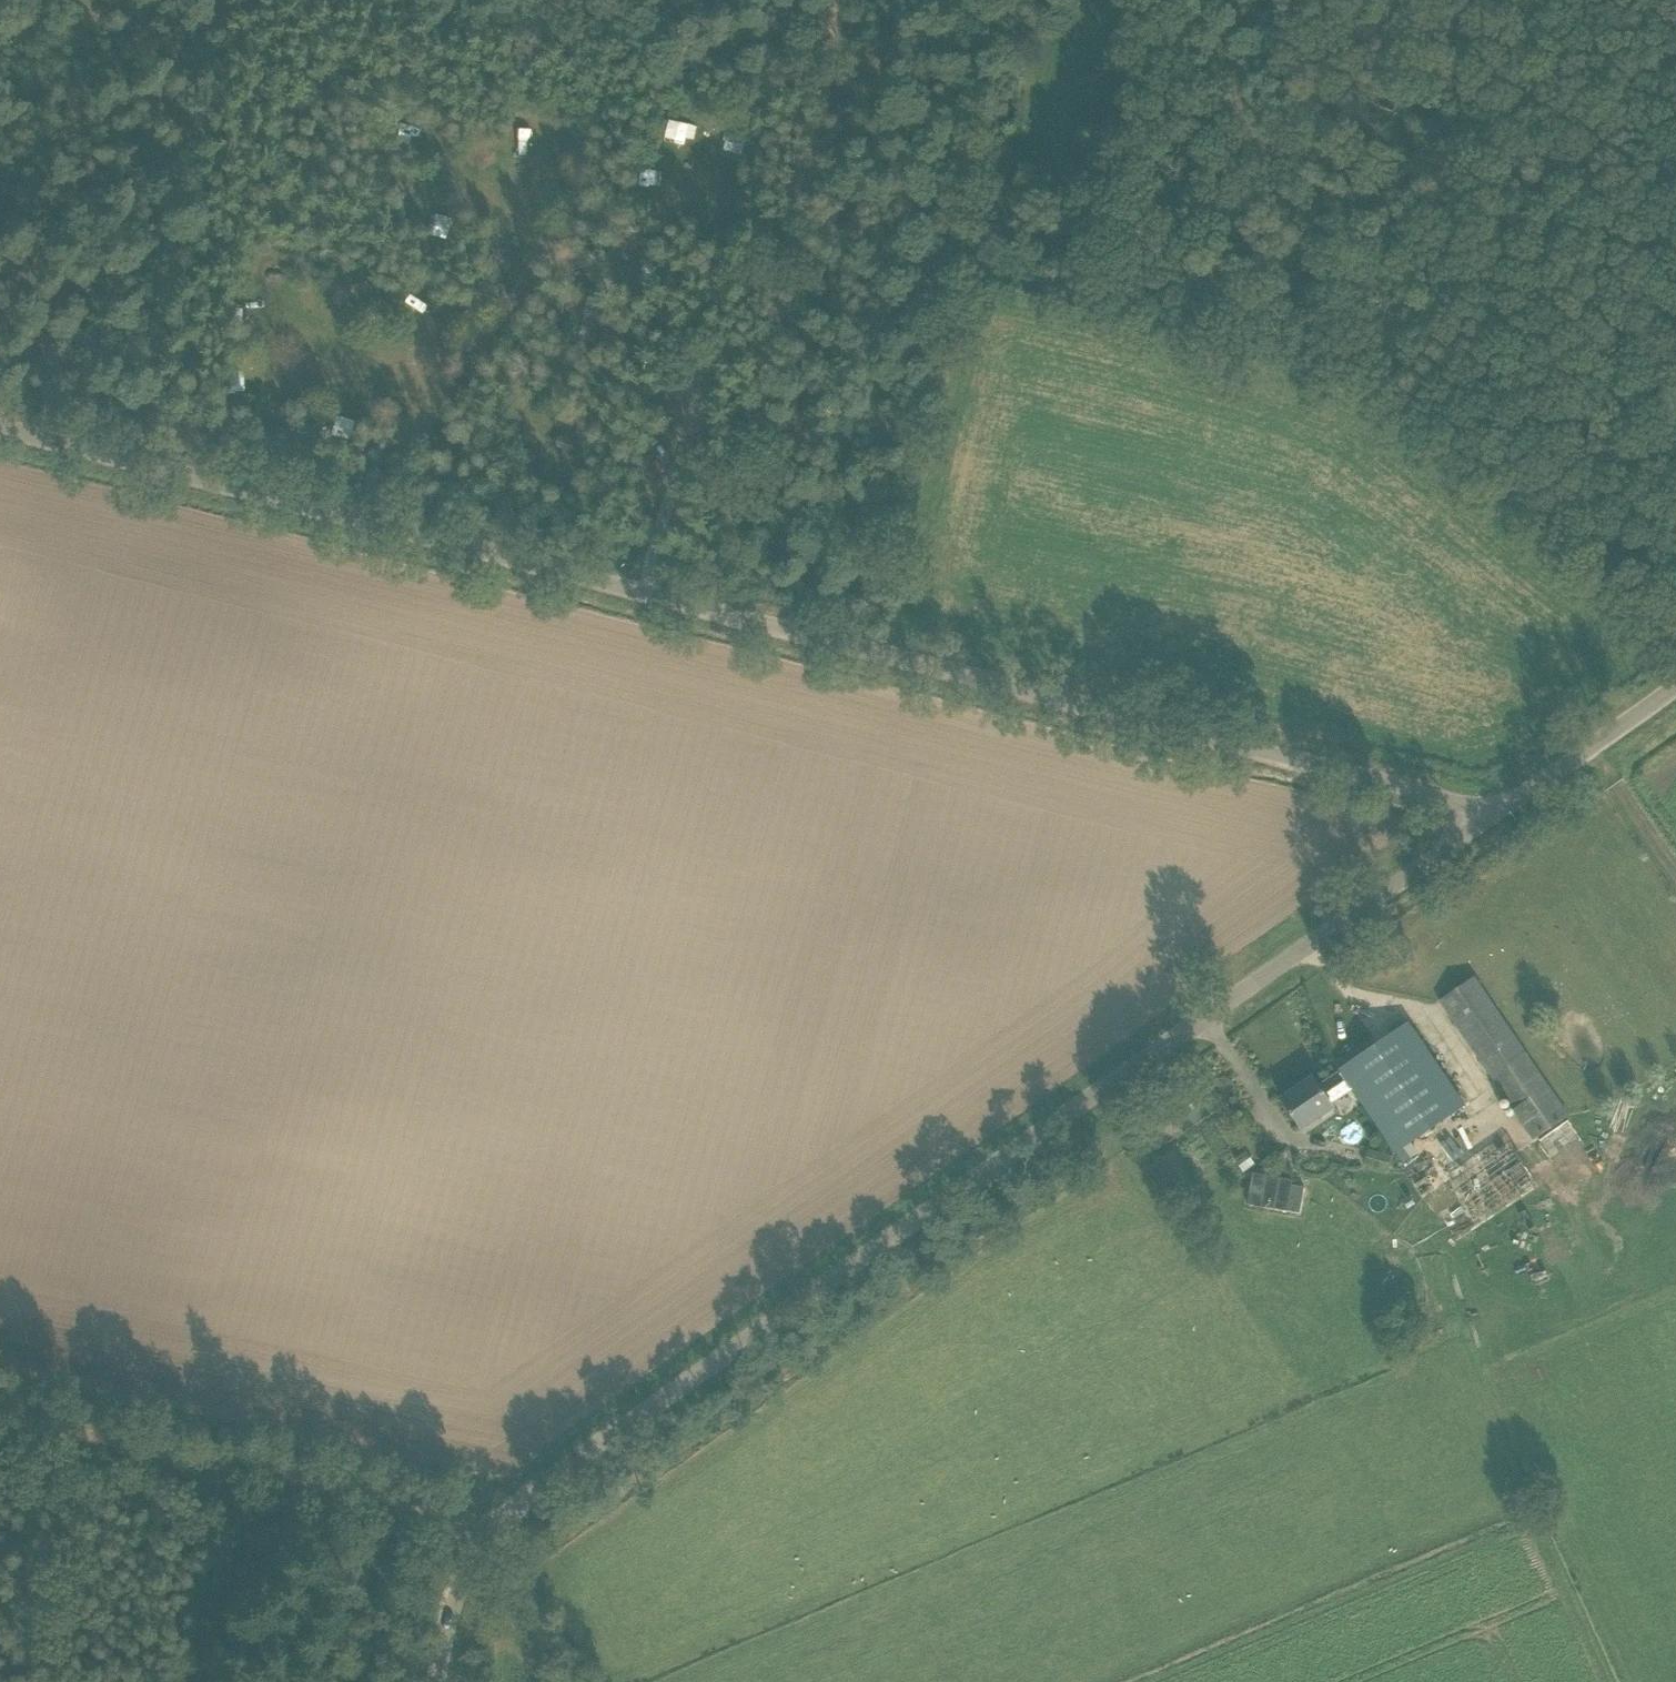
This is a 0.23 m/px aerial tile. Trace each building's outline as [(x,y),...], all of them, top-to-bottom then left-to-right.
[(625,242),(624,245),(611,267),(634,280),(647,257),(648,255),(625,242)] [(560,435),(556,445),(568,450),(572,440),(560,435)] [(1488,995),(1487,996),(1474,977),(1440,1001),(1452,1019),(1533,1140),(1570,1114),(1488,995)] [(1281,1099),(1294,1117),(1302,1129),(1353,1093),(1393,1153),(1464,1104),(1408,1022),(1340,1069),(1341,1071),(1320,1086),(1313,1077),(1281,1099)]
